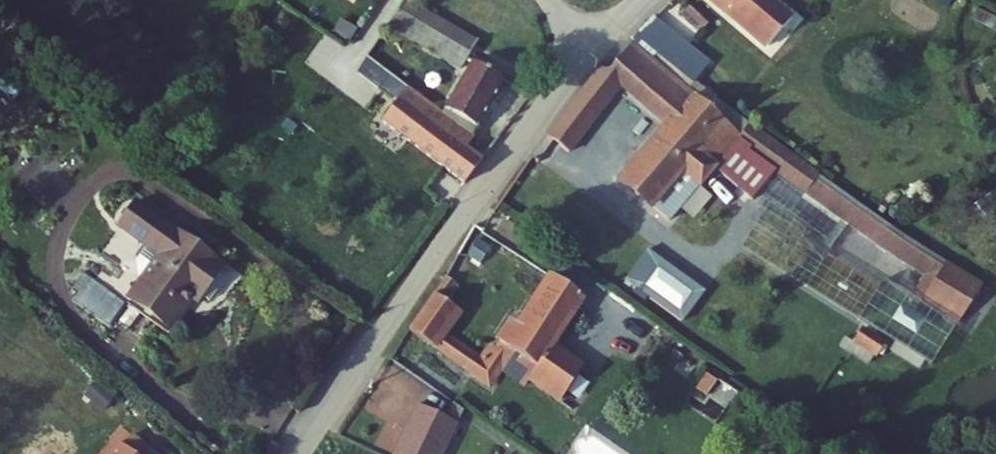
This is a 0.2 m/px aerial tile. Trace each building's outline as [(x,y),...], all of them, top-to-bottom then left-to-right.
[(393,5),(402,11),(409,0),(396,0),(393,5)] [(431,0),(409,0),(402,11),(398,17),(423,31),(429,19),(466,42),(461,52),(478,28),(431,0)] [(767,42),(768,40),(715,0),(711,0),(767,42)] [(777,0),(715,0),(768,40),(775,31),(790,10),(777,0)] [(392,13),(398,17),(402,11),(393,5),(383,21),(387,23),(392,13)] [(398,17),(392,13),(387,23),(456,63),(461,52),(423,31),(398,17)] [(663,23),(652,15),(627,37),(637,44),(640,41),(646,45),(663,23)] [(423,31),(461,52),(466,42),(429,19),(423,31)] [(683,40),(663,23),(646,45),(652,50),(667,62),(683,40)] [(706,58),(683,40),(667,62),(689,80),(706,58)] [(647,57),(627,41),(602,71),(608,75),(606,77),(617,86),(665,122),(615,181),(666,220),(711,165),(738,133),(647,57)] [(667,62),(652,50),(647,57),(738,133),(747,121),(689,80),(667,62)] [(499,74),(467,56),(439,103),(471,121),(499,74)] [(606,77),(594,65),(545,134),(567,150),(617,86),(606,77)] [(386,73),(372,90),(377,94),(365,110),(463,181),(477,161),(433,128),(441,112),(386,73)] [(360,107),(365,110),(377,94),(372,90),(360,107)] [(487,149),(441,112),(433,128),(477,161),(487,149)] [(747,121),(738,133),(751,141),(777,159),(786,146),(747,121)] [(751,141),(738,133),(711,165),(722,177),(751,141)] [(965,264),(786,146),(777,159),(774,163),(946,276),(935,292),(943,298),(965,264)] [(224,266),(139,203),(120,228),(160,257),(127,300),(170,332),(224,266)] [(627,279),(686,320),(710,286),(651,245),(627,279)] [(454,282),(440,275),(403,327),(486,387),(493,377),(513,391),(524,375),(552,394),(573,364),(545,343),(578,295),(550,276),(483,364),(440,334),(458,307),(443,299),(454,282)] [(933,365),(959,323),(885,277),(861,315),(898,338),(896,342),(933,365)] [(853,350),(876,360),(888,336),(864,325),(853,350)] [(414,403),(390,453),(436,453),(457,408),(447,402),(442,416),(414,403)] [(131,453),(148,453),(138,446),(131,453)]
